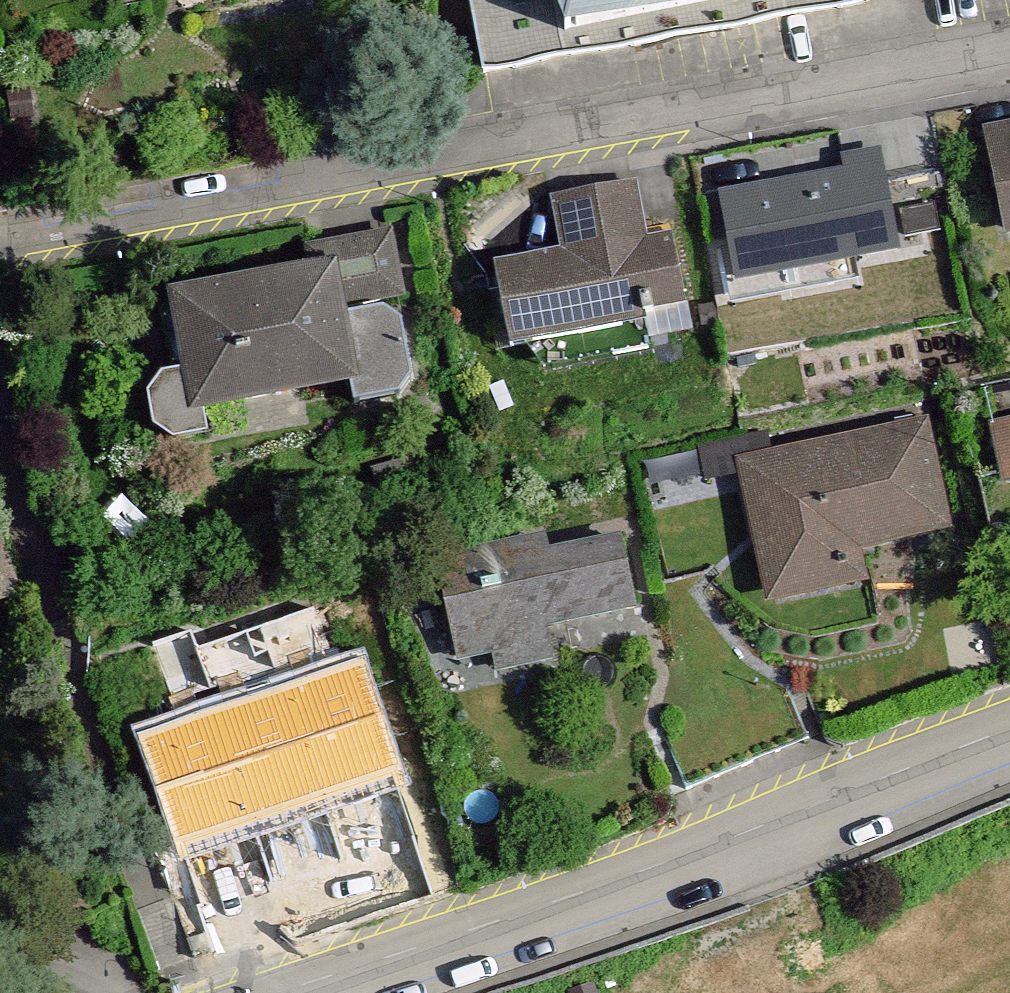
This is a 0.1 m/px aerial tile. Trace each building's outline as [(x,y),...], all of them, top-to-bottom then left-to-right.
[(489,100),(925,18),(918,0),(470,0),(489,100)] [(982,129),(1009,238),(1009,237),(1009,122),(982,129)] [(883,170),(730,199),(746,284),(899,255),(883,170)] [(566,249),(492,264),(510,359),(707,320),(688,226),(655,232),(644,177),(555,194),(566,249)] [(336,284),(182,312),(206,446),(432,404),(402,240),(330,253),(336,284)] [(844,554),(948,536),(928,418),(728,452),(756,617),(852,601),(844,554)] [(979,427),(996,492),(1009,489),(1009,419),(979,427)] [(617,526),(539,542),(436,564),(462,684),(562,663),(556,634),(637,617),(617,526)] [(362,654),(133,731),(177,864),(406,787),(362,654)]
